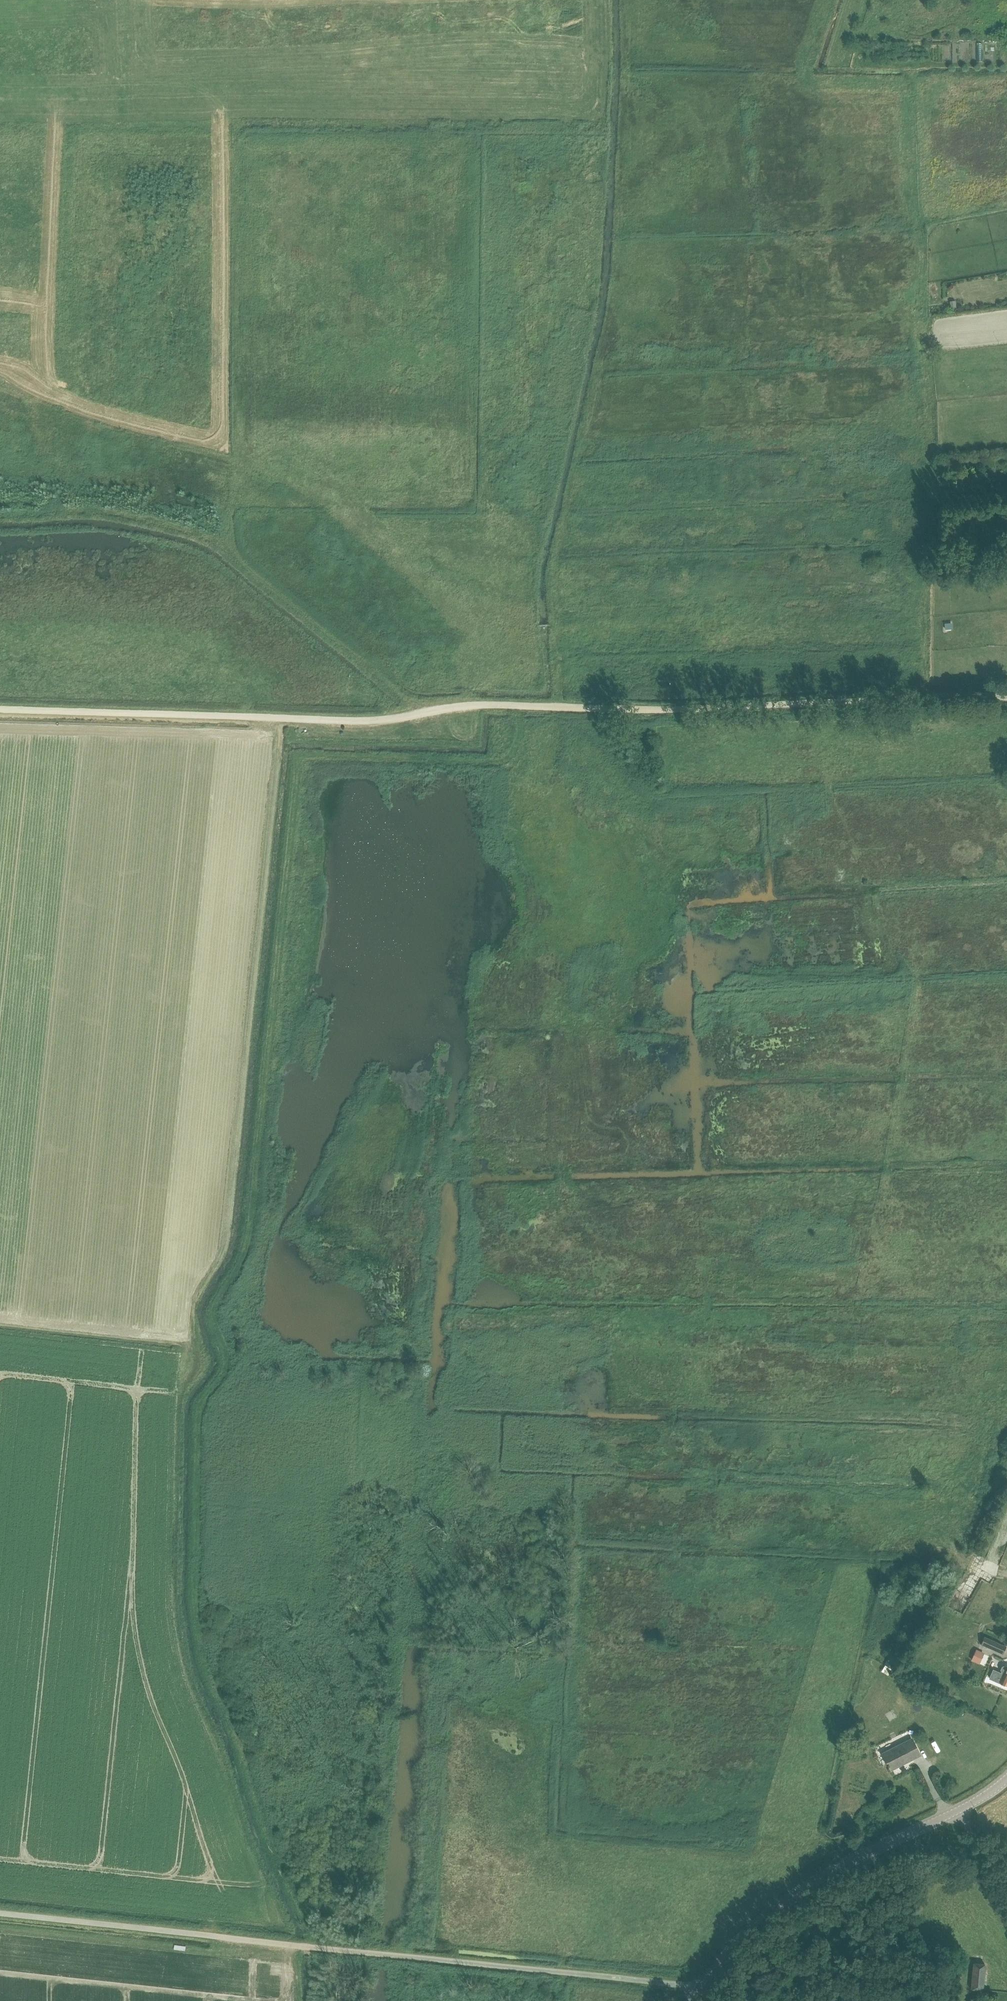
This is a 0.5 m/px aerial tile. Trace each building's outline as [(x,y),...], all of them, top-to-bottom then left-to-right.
[(1006,1646),(985,1637),(981,1645),(1003,1655),(1006,1646)] [(1002,1666),(1000,1670),(1002,1671),(1000,1673),(993,1670),(989,1678),(1006,1686),(1006,1668),(1003,1666),(1002,1666)] [(882,1752),(886,1761),(890,1770),(899,1765),(898,1762),(903,1759),(904,1760),(919,1753),(911,1737),(882,1752)] [(929,1741),(936,1750),(939,1747),(933,1738),(929,1741)] [(985,1965),(973,1963),(970,1989),(982,1990),(985,1965)]
